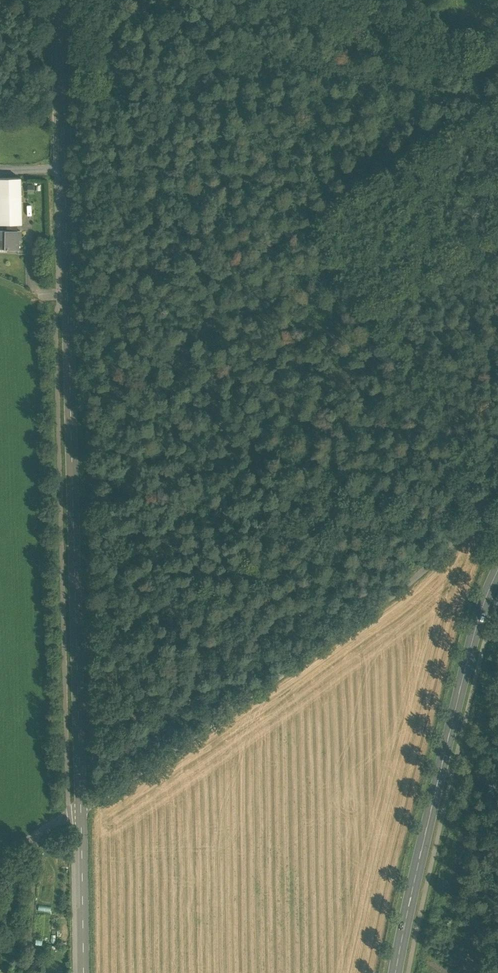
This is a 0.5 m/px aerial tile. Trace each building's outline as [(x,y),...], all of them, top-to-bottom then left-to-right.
[(9,178),(0,178),(0,223),(2,223),(19,223),(22,223),(21,178),(10,178),(10,176),(9,176),(9,178)] [(2,223),(2,229),(0,229),(0,248),(6,248),(19,249),(19,239),(21,239),(21,230),(19,230),(19,223),(2,223)]
